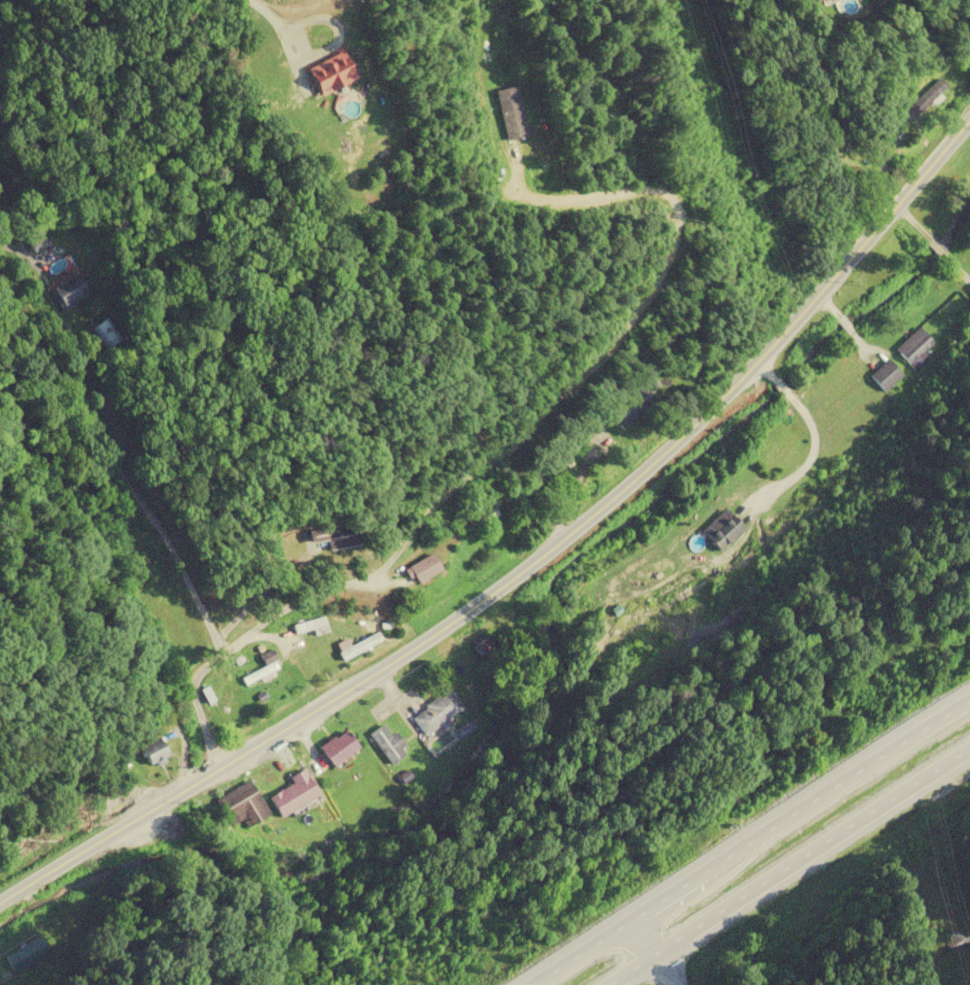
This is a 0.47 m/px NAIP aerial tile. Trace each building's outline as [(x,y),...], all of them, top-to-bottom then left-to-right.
[(345,52),(309,69),(322,97),(358,80),(345,52)] [(905,112),(916,124),(951,88),(940,77),(905,112)] [(529,138),(519,88),(498,92),(508,142),(529,138)] [(50,245),(44,234),(29,242),(35,253),(50,245)] [(53,287),(64,308),(90,294),(78,273),(53,287)] [(90,328),(104,350),(121,340),(106,317),(90,328)] [(928,358),(923,352),(934,343),(920,327),(896,348),(915,370),(928,358)] [(902,375),(888,360),(870,376),(885,392),(902,375)] [(745,528),(725,508),(703,531),(723,551),(745,528)] [(314,543),(330,540),(332,550),(361,545),(357,523),(312,531),(314,543)] [(420,583),(443,569),(433,553),(410,567),(420,583)] [(327,628),(324,617),(293,626),(296,637),(327,628)] [(382,640),(378,632),(348,648),(345,641),(336,646),(344,660),(382,640)] [(500,653),(484,632),(469,643),(485,664),(500,653)] [(209,694),(223,721),(247,709),(237,689),(213,701),(209,694)] [(462,708),(448,689),(411,716),(427,738),(451,721),(448,718),(462,708)] [(382,723),(368,738),(393,761),(407,746),(382,723)] [(320,744),(331,765),(359,750),(349,729),(320,744)] [(170,756),(160,736),(141,746),(152,766),(170,756)] [(269,797),(281,817),(319,795),(304,769),(289,778),(292,783),(269,797)] [(250,781),(217,799),(235,834),(269,816),(250,781)] [(50,956),(40,937),(4,956),(13,975),(50,956)]
